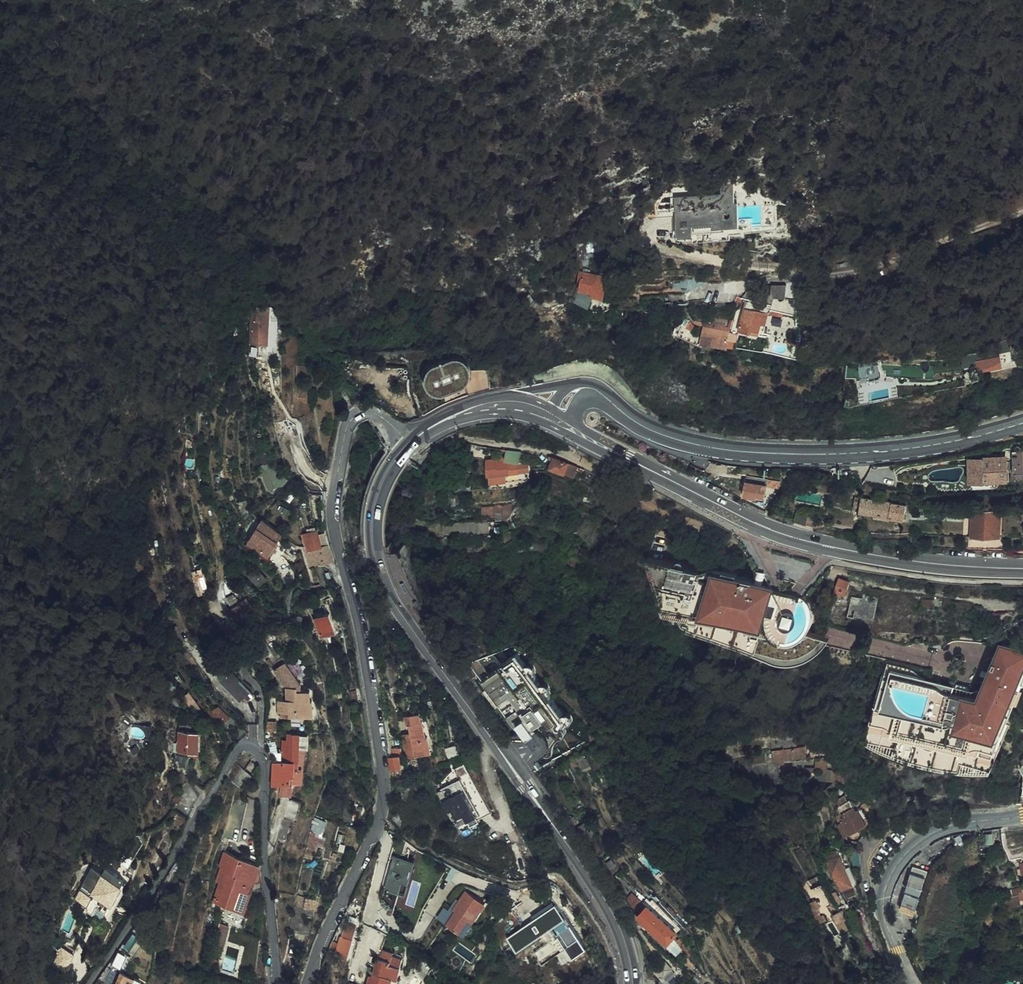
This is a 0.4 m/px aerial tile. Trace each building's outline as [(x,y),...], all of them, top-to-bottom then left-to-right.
[(736,234),(733,193),(671,197),(673,236),(690,235),(690,237),(736,234)] [(606,275),(573,269),(570,286),(587,289),(586,293),(599,295),(601,280),(605,281),(606,275)] [(767,295),(783,296),(785,282),(780,282),(769,283),(767,295)] [(783,296),(798,297),(799,283),(785,282),(783,296)] [(760,319),(766,320),(766,313),(741,310),(739,330),(758,333),(759,323),(760,319)] [(268,316),(252,316),(251,345),(268,345),(268,316)] [(685,323),(676,321),(674,327),(684,329),(685,323)] [(735,341),(737,330),(731,329),(725,328),(725,325),(711,322),(711,326),(696,323),(695,326),(703,328),(701,335),(714,338),(713,346),(726,349),(726,346),(728,340),(735,341)] [(692,342),(693,337),(684,334),(685,332),(675,330),(673,336),(692,342)] [(726,346),(734,348),(735,341),(728,340),(726,346)] [(765,358),(737,356),(740,364),(765,366),(765,358)] [(980,360),(983,371),(1000,366),(998,359),(987,362),(986,359),(980,360)] [(858,376),(859,381),(867,379),(867,382),(880,379),(876,361),(872,363),(866,362),(866,361),(865,361),(864,360),(863,361),(862,361),(862,362),(858,364),(857,364),(857,373),(858,376)] [(362,365),(355,376),(368,384),(375,373),(362,365)] [(467,388),(474,387),(472,378),(466,380),(467,388)] [(296,387),(297,407),(306,406),(305,386),(296,387)] [(518,461),(520,452),(506,450),(505,461),(504,460),(503,462),(495,463),(495,460),(486,462),(488,474),(488,477),(489,476),(490,482),(530,479),(533,479),(532,471),(529,471),(528,463),(518,463),(518,461)] [(1014,451),(1015,471),(1011,471),(1011,478),(1022,478),(1022,450),(1014,451)] [(157,456),(156,456),(154,457),(154,458),(153,460),(154,462),(154,463),(156,464),(157,465),(159,464),(160,464),(162,462),(162,461),(162,459),(162,458),(160,457),(159,456),(157,456)] [(574,473),(577,465),(552,456),(549,467),(565,473),(566,471),(574,473)] [(984,457),(971,457),(971,477),(984,478),(994,478),(1006,478),(1006,458),(984,457)] [(265,470),(262,471),(265,476),(262,478),(269,490),(275,487),(265,470)] [(452,484),(465,487),(468,476),(454,473),(452,484)] [(762,480),(742,476),(739,491),(753,494),(753,492),(760,493),(762,480)] [(984,478),(971,477),(971,485),(989,486),(989,483),(994,483),(994,478),(984,478)] [(286,479),(280,485),(282,488),(288,481),(286,479)] [(860,510),(862,498),(855,496),(852,509),(860,510)] [(860,510),(859,512),(874,515),(890,518),(904,520),(908,507),(862,498),(860,510)] [(973,506),(966,506),(967,515),(973,515),(973,532),(1000,532),(999,499),(973,498),(973,506)] [(507,513),(507,518),(508,518),(512,518),(511,504),(481,506),(482,516),(495,515),(495,513),(507,513)] [(967,515),(966,506),(955,506),(955,514),(967,515)] [(796,513),(794,525),(807,528),(809,515),(796,513)] [(809,515),(807,528),(814,530),(817,517),(809,515)] [(479,523),(479,533),(489,533),(488,522),(479,523)] [(479,523),(444,524),(444,535),(479,533),(479,523)] [(269,557),(280,538),(257,525),(246,544),(269,557)] [(576,532),(595,547),(600,541),(581,525),(576,532)] [(816,643),(825,635),(807,630),(809,628),(811,625),(813,623),(814,620),(815,617),(816,613),(816,610),(816,607),(815,604),(827,606),(833,581),(808,576),(705,550),(681,535),(658,529),(651,554),(673,606),(685,609),(693,612),(692,617),(703,620),(702,624),(737,634),(736,638),(746,641),(747,639),(759,643),(759,645),(783,651),(796,651),(806,648),(816,643)] [(317,535),(317,531),(300,535),(301,539),(317,535)] [(524,549),(532,547),(528,532),(514,535),(517,550),(524,549)] [(907,543),(916,544),(916,535),(912,535),(908,534),(907,543)] [(318,538),(317,535),(301,539),(304,550),(305,550),(311,570),(317,568),(333,563),(326,536),(318,538)] [(576,568),(580,562),(571,556),(567,562),(576,568)] [(249,578),(258,587),(265,580),(257,571),(249,578)] [(849,581),(838,578),(835,590),(846,594),(849,581)] [(849,614),(876,618),(879,598),(852,594),(849,614)] [(227,602),(226,603),(244,629),(252,623),(236,601),(235,602),(233,599),(227,603),(227,602)] [(693,612),(685,609),(685,611),(685,613),(685,614),(686,616),(687,618),(689,619),(690,619),(690,621),(736,639),(736,638),(737,634),(702,624),(703,620),(692,617),(693,612)] [(317,618),(322,637),(336,633),(332,614),(317,618)] [(736,638),(736,639),(771,653),(772,653),(777,655),(781,656),(786,657),(791,657),(795,657),(800,656),(802,656),(806,655),(810,653),(815,651),(818,649),(822,646),(825,643),(828,640),(831,636),(825,635),(816,643),(806,648),(796,651),(783,651),(759,645),(759,643),(747,639),(746,641),(736,638)] [(263,638),(254,643),(263,659),(271,654),(263,638)] [(979,679),(887,658),(869,739),(895,745),(895,747),(916,751),(915,755),(950,762),(950,760),(964,763),(965,760),(993,767),(1001,747),(998,747),(1022,686),(1018,684),(1022,671),(1022,648),(1003,643),(994,643),(991,644),(988,645),(986,647),(983,649),(981,652),(979,654),(978,657),(977,660),(976,663),(976,666),(976,670),(977,673),(978,676),(979,679)] [(255,649),(253,644),(243,646),(244,652),(255,649)] [(516,657),(478,683),(537,764),(566,724),(516,657)] [(292,680),(296,678),(286,662),(281,665),(292,680)] [(291,714),(291,719),(313,719),(313,702),(311,702),(311,692),(301,692),(301,685),(296,678),(292,680),(281,665),(274,671),(286,688),(286,702),(280,702),(280,714),(291,714)] [(255,696),(236,670),(229,675),(234,683),(229,688),(240,702),(246,698),(249,701),(255,696)] [(353,707),(365,704),(363,690),(351,693),(353,707)] [(229,718),(216,710),(210,717),(215,728),(222,726),(229,718)] [(424,756),(421,740),(425,739),(421,723),(420,723),(418,715),(405,718),(407,728),(409,728),(410,734),(403,736),(408,760),(424,756)] [(264,723),(265,734),(265,738),(271,738),(271,733),(276,733),(275,722),(264,723)] [(770,736),(781,734),(780,726),(769,728),(770,736)] [(198,753),(198,734),(190,733),(179,734),(178,753),(189,753),(197,753),(198,753)] [(289,742),(284,742),(284,764),(273,763),(272,784),(281,784),(289,784),(296,783),(296,786),(303,786),(305,775),(302,775),(302,771),(299,770),(299,749),(298,735),(288,735),(289,742)] [(308,735),(298,735),(299,749),(308,748),(308,735)] [(431,755),(428,738),(425,739),(421,740),(424,756),(431,755)] [(974,769),(986,770),(992,769),(993,767),(965,760),(964,763),(950,760),(950,762),(915,755),(916,751),(895,747),(895,745),(869,739),(868,741),(877,746),(886,750),(895,754),(904,757),(913,760),(923,762),(932,765),(942,766),(952,768),(963,769),(974,769)] [(445,749),(448,759),(459,756),(456,746),(445,749)] [(806,756),(805,747),(772,751),(774,762),(783,761),(783,759),(806,756)] [(391,759),(389,759),(390,772),(402,770),(399,749),(390,750),(391,759)] [(584,759),(582,755),(576,759),(576,761),(582,774),(591,769),(586,758),(584,759)] [(463,769),(434,786),(462,836),(490,817),(463,769)] [(252,778),(241,771),(232,786),(243,793),(252,778)] [(289,784),(281,784),(278,798),(289,798),(289,784)] [(282,820),(290,822),(291,821),(296,822),(301,803),(288,800),(282,820)] [(857,811),(855,813),(849,803),(839,809),(843,815),(838,818),(839,826),(846,838),(867,826),(857,811)] [(572,818),(568,821),(572,827),(576,824),(572,818)] [(290,822),(282,820),(277,842),(284,843),(290,822)] [(319,822),(314,820),(306,851),(316,855),(325,828),(318,826),(319,822)] [(586,825),(592,834),(594,832),(595,831),(587,820),(576,828),(578,831),(586,825)] [(586,825),(578,831),(584,840),(585,839),(592,834),(586,825)] [(985,831),(984,839),(992,840),(993,830),(985,831)] [(592,834),(585,839),(588,843),(597,837),(594,832),(592,834)] [(827,857),(829,863),(841,858),(839,852),(827,857)] [(410,883),(416,860),(392,853),(383,887),(400,892),(396,906),(414,910),(419,890),(413,888),(414,884),(410,883)] [(260,876),(260,865),(257,865),(223,855),(219,869),(220,870),(216,884),(220,885),(214,905),(241,913),(245,900),(246,900),(254,874),(260,876)] [(841,858),(829,863),(841,891),(853,886),(841,858)] [(430,861),(424,878),(433,882),(438,865),(430,861)] [(126,875),(109,865),(107,866),(96,889),(85,884),(78,898),(98,909),(100,906),(109,910),(123,882),(123,881),(126,875)] [(260,876),(254,874),(246,900),(245,900),(241,913),(245,914),(255,884),(257,884),(258,883),(260,882),(260,880),(261,880),(261,879),(261,878),(260,877),(260,876)] [(827,909),(831,907),(819,885),(804,892),(824,934),(836,928),(841,937),(851,932),(842,914),(832,919),(827,909)] [(836,909),(843,906),(832,885),(825,888),(836,909)] [(999,890),(991,891),(992,897),(998,896),(998,902),(1012,900),(1015,901),(1021,900),(1022,898),(1022,888),(1016,889),(1016,886),(1010,887),(1010,886),(998,887),(999,890)] [(851,889),(844,892),(847,899),(854,896),(851,889)] [(485,903),(466,890),(461,898),(453,909),(456,911),(446,925),(455,931),(465,917),(472,922),(485,903)] [(457,895),(449,906),(453,909),(461,898),(457,895)] [(678,932),(677,930),(682,926),(659,902),(649,906),(648,905),(645,907),(632,895),(626,900),(628,903),(641,916),(649,907),(677,933),(678,932)] [(530,916),(517,904),(505,917),(511,922),(503,931),(499,935),(507,943),(530,916)] [(437,917),(445,922),(453,910),(446,905),(437,917)] [(542,933),(566,917),(558,905),(534,921),(542,933)] [(174,910),(164,906),(160,919),(169,922),(174,910)] [(310,933),(315,907),(309,907),(305,932),(310,933)] [(677,933),(649,907),(641,916),(640,917),(659,934),(657,936),(666,944),(677,933)] [(465,917),(455,931),(463,937),(474,923),(472,922),(465,917)] [(496,925),(503,931),(511,922),(505,917),(500,922),(499,921),(496,925)] [(230,929),(219,926),(213,946),(223,949),(230,929)] [(346,931),(344,938),(356,941),(359,934),(346,931)] [(351,961),(356,941),(344,938),(342,938),(337,957),(351,961)] [(677,940),(676,939),(668,947),(686,963),(690,958),(688,956),(689,955),(680,938),(677,940)] [(356,941),(351,961),(354,962),(359,942),(356,941)] [(60,961),(68,966),(75,953),(66,947),(60,961)] [(649,951),(652,961),(665,954),(657,947),(649,951)] [(205,953),(199,952),(197,959),(208,963),(210,957),(205,955),(205,953)] [(450,966),(457,972),(467,961),(460,955),(450,966)] [(404,961),(391,957),(390,962),(379,959),(375,977),(370,976),(368,983),(397,983),(404,961)] [(421,968),(429,974),(433,968),(425,962),(421,968)] [(670,976),(674,981),(685,973),(678,967),(672,971),(673,974),(670,976)] [(122,975),(118,983),(139,983),(122,975)]
